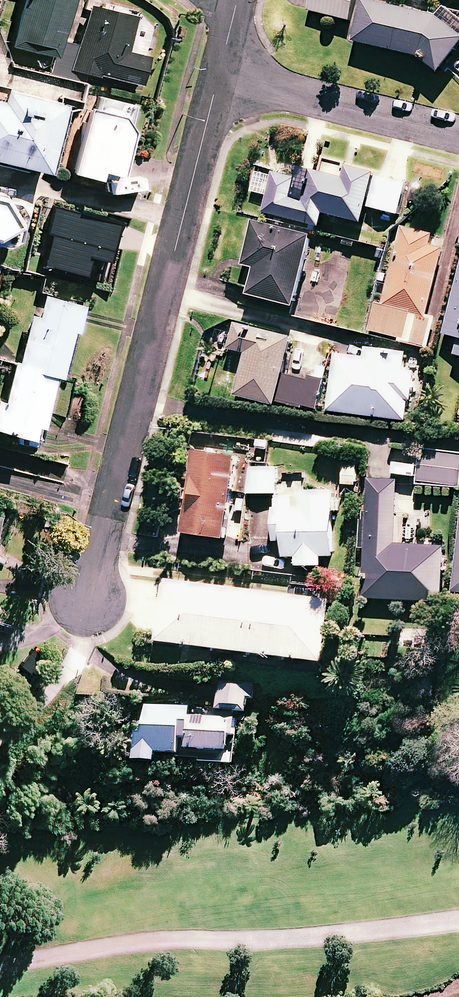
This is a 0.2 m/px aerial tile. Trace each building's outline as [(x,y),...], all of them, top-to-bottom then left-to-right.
[(13,48),(58,58),(71,0),(24,0),(13,48)] [(310,11),(351,21),(356,0),(313,0),(310,11)] [(366,0),(356,43),(422,59),(442,75),(458,49),(458,15),(444,9),(441,18),(366,0)] [(135,15),(89,5),(75,71),(141,85),(147,57),(127,53),(135,15)] [(0,91),(0,162),(46,173),(62,105),(0,91)] [(133,105),(92,97),(76,175),(97,179),(99,171),(119,175),(133,105)] [(297,179),(273,173),(272,177),(266,175),(261,195),(267,196),(263,213),(321,228),(324,214),(364,224),(368,207),(399,215),(406,185),(347,170),(345,180),(311,172),(305,195),(293,192),(297,179)] [(2,248),(16,241),(23,213),(16,203),(3,199),(4,195),(0,194),(0,247),(2,248)] [(314,238),(255,223),(245,265),(257,268),(250,296),(297,307),(314,238)] [(433,234),(403,227),(383,305),(377,304),(370,331),(402,339),(401,342),(428,349),(435,320),(427,318),(443,251),(430,248),(433,234)] [(446,335),(458,338),(458,282),(446,335)] [(37,294),(19,361),(15,360),(4,401),(0,399),(0,431),(30,439),(33,425),(40,427),(54,377),(58,378),(71,330),(75,331),(81,306),(37,294)] [(238,396),(318,415),(326,379),(305,375),(304,378),(285,374),(293,339),(235,325),(229,350),(248,354),(238,396)] [(406,353),(367,349),(366,359),(335,355),(327,422),(363,426),(365,416),(409,421),(415,373),(404,372),(406,353)] [(431,452),(430,465),(421,464),(419,484),(458,488),(458,454),(431,452)] [(239,459),(196,453),(187,534),(229,539),(239,459)] [(355,486),(358,467),(344,466),(342,484),(355,486)] [(276,468),(249,468),(249,494),(276,494),(276,468)] [(304,492),(304,479),(277,478),(275,541),(285,541),(285,556),(298,557),(298,566),(322,567),(323,557),(334,557),(336,493),(304,492)] [(398,482),(366,481),(365,509),(368,509),(365,598),(442,601),(444,548),(395,546),(398,482)] [(332,600),(165,580),(157,641),(324,662),(332,600)] [(252,684),(218,682),(217,708),(251,710),(252,684)] [(238,717),(145,706),(141,737),(137,737),(134,766),(156,768),(157,757),(199,762),(199,764),(232,768),(238,717)]
